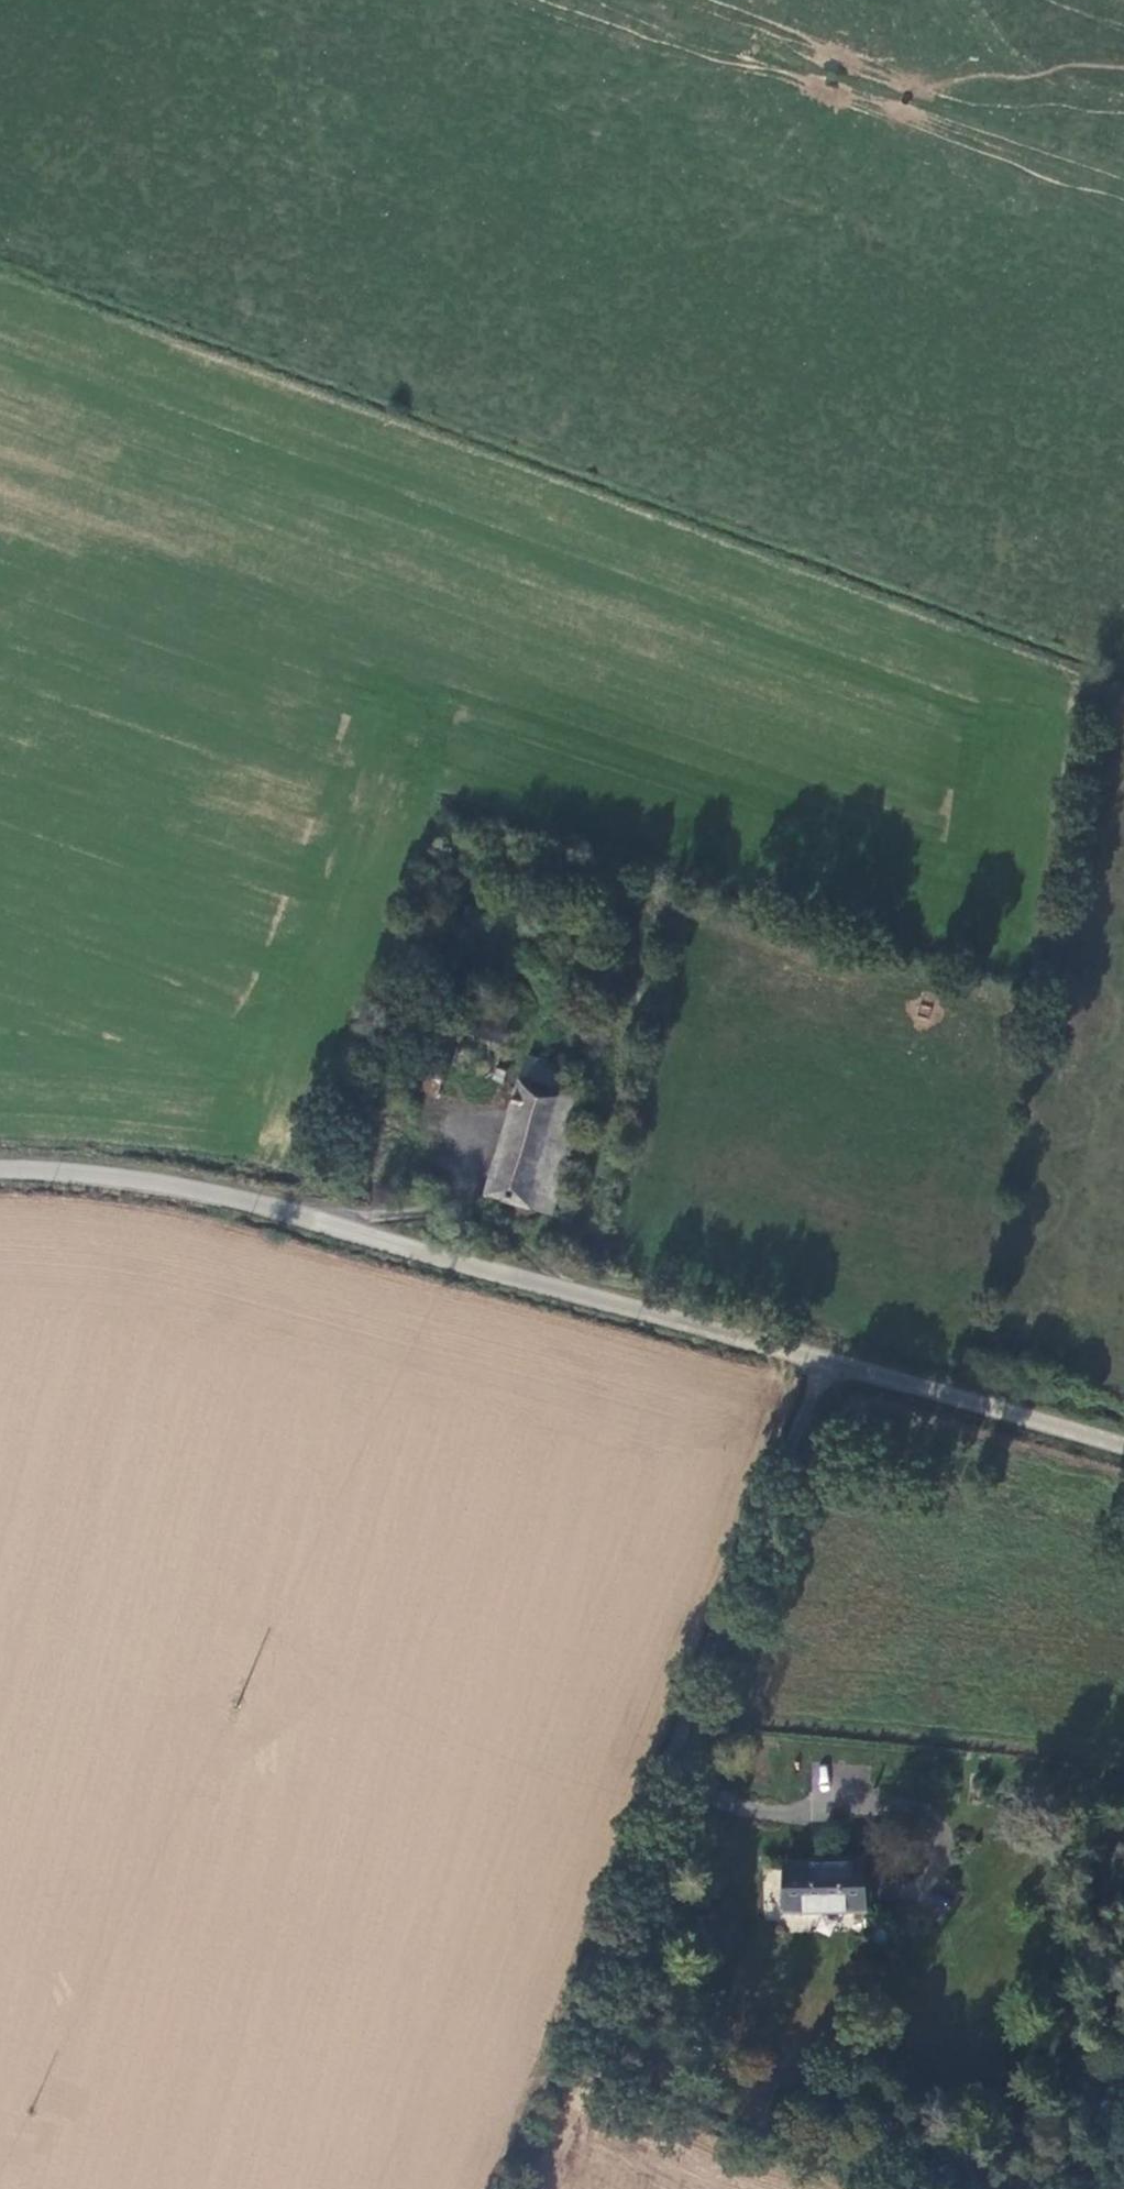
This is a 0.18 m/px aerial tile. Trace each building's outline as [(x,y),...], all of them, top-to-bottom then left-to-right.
[(517,1197),(551,1208),(583,1096),(562,1091),(569,1066),(528,1054),(482,1206),(513,1215),(517,1197)] [(866,1939),(863,1887),(826,1888),(827,1894),(782,1898),(783,1945),(866,1939)]
